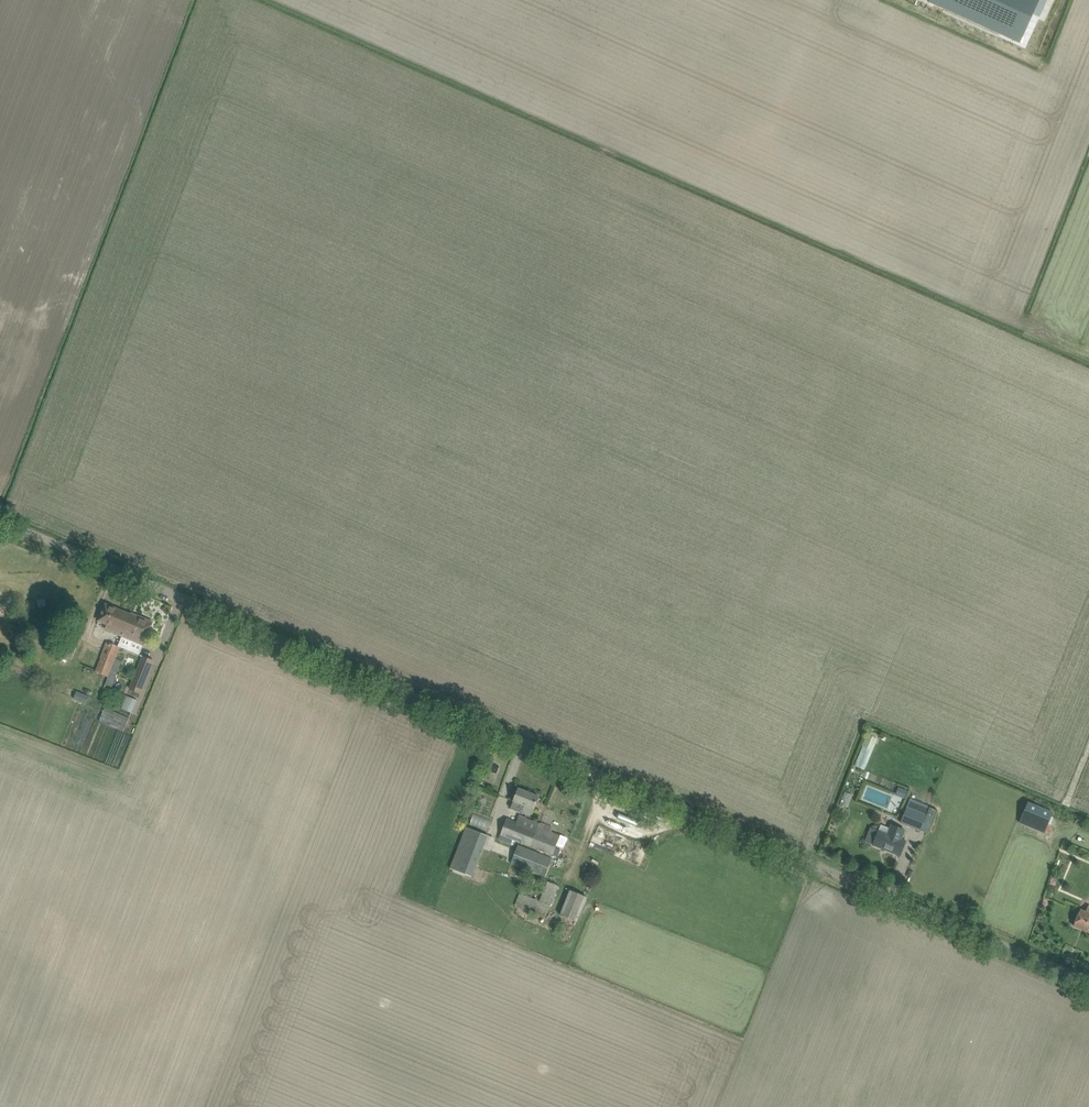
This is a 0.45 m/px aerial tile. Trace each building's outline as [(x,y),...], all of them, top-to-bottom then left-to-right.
[(929,2),(1020,43),(1039,0),(930,0),(929,2)] [(36,599),(38,607),(47,605),(45,597),(36,599)] [(107,629),(124,636),(133,615),(107,604),(102,615),(100,621),(109,624),(107,629)] [(133,615),(124,636),(120,646),(139,654),(143,644),(145,645),(149,634),(154,622),(138,615),(137,617),(133,615)] [(106,685),(119,652),(121,647),(108,642),(93,680),(106,685)] [(119,652),(106,685),(112,687),(125,655),(119,652)] [(130,689),(141,693),(153,661),(142,656),(130,689)] [(31,681),(40,684),(43,677),(33,673),(31,681)] [(73,698),(86,703),(90,695),(76,690),(73,698)] [(124,710),(131,713),(136,700),(129,697),(124,710)] [(124,730),(130,716),(104,706),(99,721),(124,730)] [(855,766),(865,770),(874,747),(864,743),(855,766)] [(908,790),(899,787),(896,795),(904,798),(908,790)] [(523,813),(524,811),(533,815),(540,796),(519,788),(511,808),(523,813)] [(910,800),(908,807),(906,807),(900,823),(921,831),(930,808),(910,800)] [(1028,802),(1020,823),(1044,833),(1053,812),(1028,802)] [(513,839),(553,855),(560,835),(551,832),(553,828),(520,815),(517,822),(507,818),(499,839),(511,844),(513,839)] [(473,816),(471,824),(488,827),(490,819),(473,816)] [(612,830),(641,836),(643,830),(614,823),(612,830)] [(871,827),(865,841),(899,856),(906,840),(902,839),(906,830),(901,828),(891,824),(889,828),(880,824),(878,830),(871,827)] [(450,868),(472,876),(483,847),(491,850),(496,838),(467,827),(450,868)] [(517,866),(547,878),(554,860),(531,850),(530,853),(517,848),(514,855),(521,857),(517,866)] [(515,905),(545,918),(559,886),(529,873),(515,905)] [(560,915),(576,921),(578,922),(588,897),(570,890),(560,915)] [(1078,916),(1074,926),(1088,932),(1088,913),(1081,909),(1078,916)]
